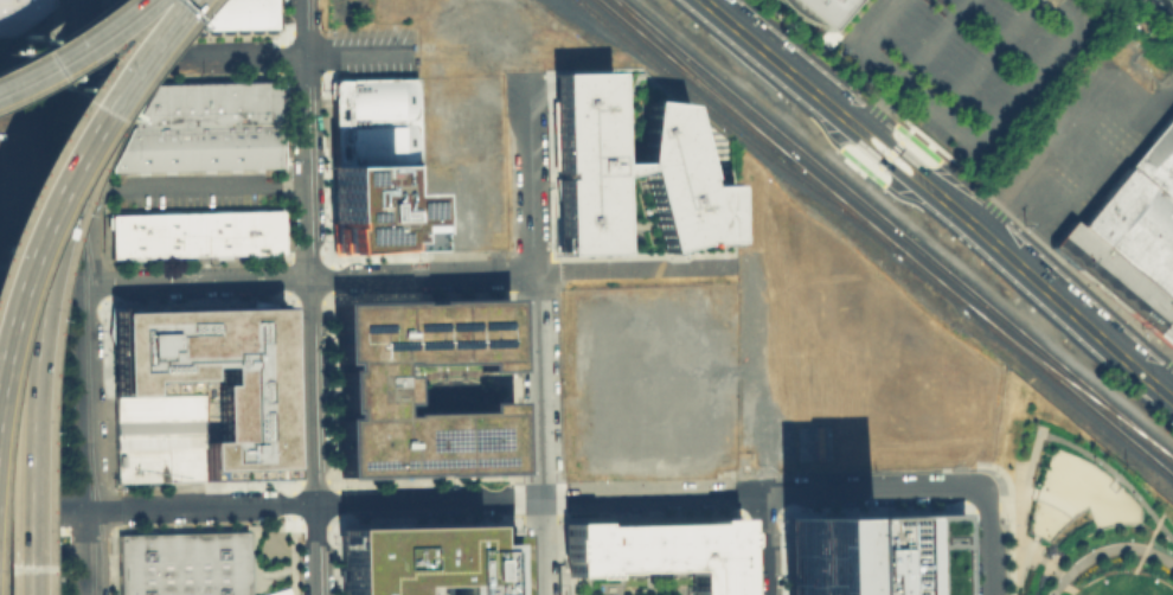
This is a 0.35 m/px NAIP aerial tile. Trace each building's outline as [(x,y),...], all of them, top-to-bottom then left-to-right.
[(51,2),(51,0),(0,0),(0,34),(2,34),(51,2)] [(192,28),(275,26),(274,0),(216,0),(192,28)] [(794,14),(776,0),(848,0),(823,30),(815,23),(794,14)] [(609,174),(611,251),(550,254),(549,188),(550,188),(550,181),(547,181),(545,70),(607,69),(609,160),(635,159),(641,97),(679,101),(699,175),(697,175),(699,183),(726,183),(727,241),(698,241),(698,239),(694,239),(694,241),(658,250),(637,171),(627,173),(627,175),(620,178),(620,174),(609,174)] [(334,83),(334,81),(335,79),(338,78),(419,77),(421,161),(335,164),(334,83)] [(152,84),(126,127),(280,123),(278,81),(152,84)] [(1075,225),(1172,105),(1172,307),(1075,225)] [(280,123),(126,127),(107,164),(107,171),(280,167),(280,123)] [(335,164),(421,161),(423,251),(338,252),(335,164)] [(108,213),(109,257),(281,254),(281,209),(108,213)] [(1047,245),(1169,347),(1172,343),(1172,307),(1075,225),(1069,219),(1047,245)] [(505,296),(425,299),(425,302),(409,302),(409,300),(329,302),(331,362),(340,362),(340,371),(335,371),(335,411),(341,411),(341,418),(333,420),(335,479),(412,478),(412,474),(431,474),(431,476),(509,474),(508,402),(475,403),(476,412),(400,414),(400,417),(389,417),(389,402),(400,402),(399,375),(389,375),(389,362),(398,362),(398,364),(475,362),(475,370),(507,370),(505,296)] [(282,478),(278,308),(109,312),(111,396),(200,392),(203,480),(282,478)] [(111,396),(200,392),(203,480),(114,484),(111,396)] [(956,512),(873,513),(786,516),(787,594),(958,594),(956,512)] [(739,546),(741,594),(690,594),(690,571),(604,574),(604,578),(582,580),(582,577),(568,577),(568,561),(564,561),(564,540),(568,539),(566,523),(594,523),(594,525),(707,523),(707,519),(738,518),(738,532),(741,532),(741,546),(739,546)] [(117,594),(247,594),(246,530),(116,532),(117,594)] [(514,548),(516,594),(449,594),(449,593),(410,594),(343,594),(341,536),(480,531),(481,539),(514,538),(514,548)]
